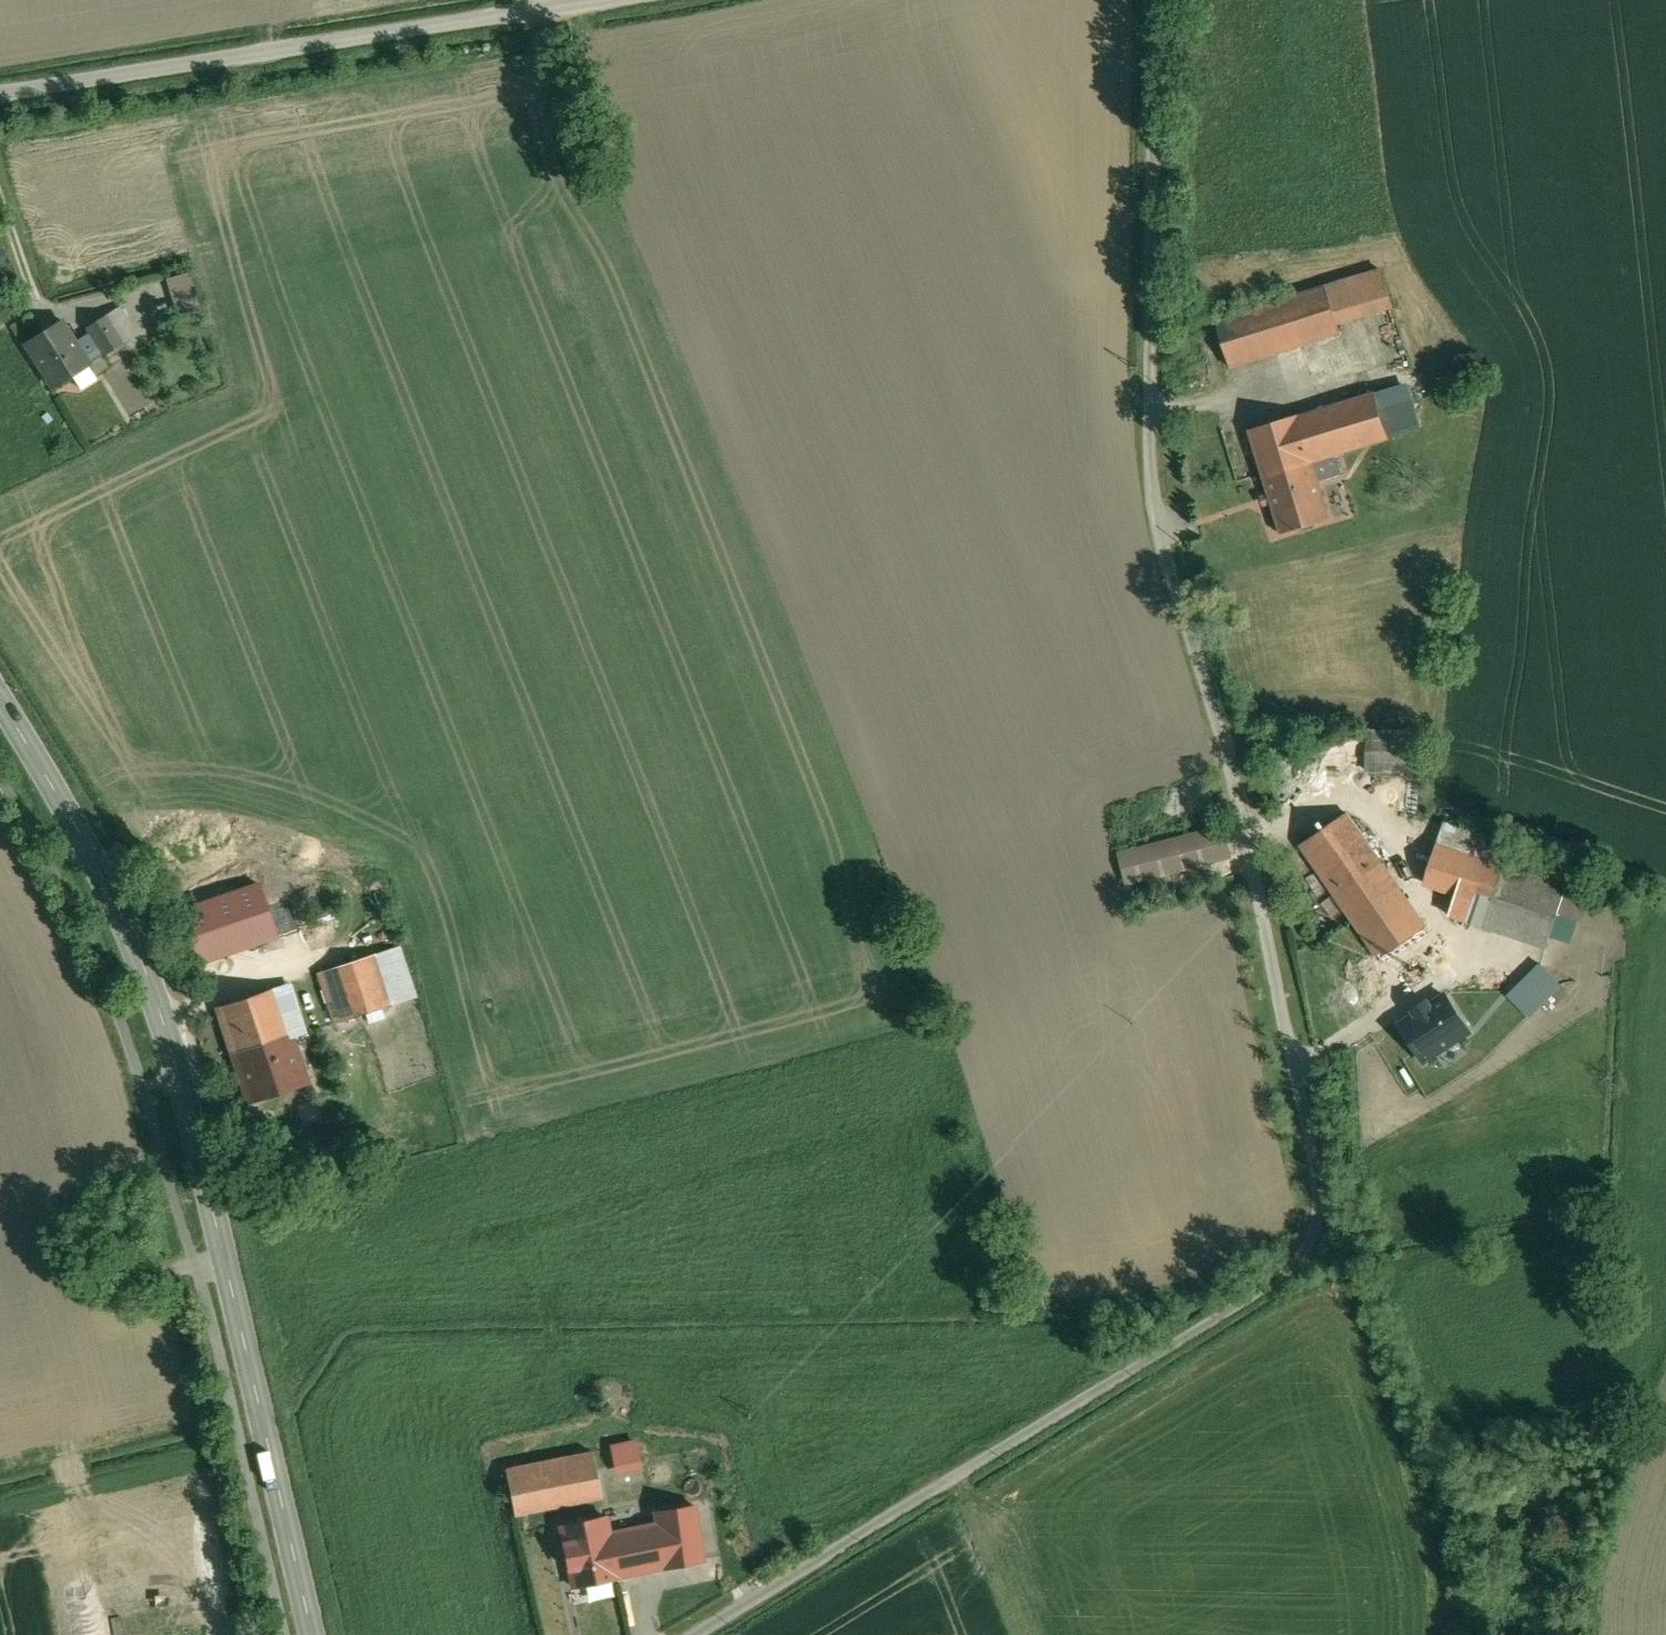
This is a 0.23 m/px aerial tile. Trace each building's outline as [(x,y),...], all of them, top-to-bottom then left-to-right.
[(10,261),(1,229),(0,229),(0,264),(10,261)] [(1381,269),(1216,320),(1230,367),(1340,333),(1337,321),(1392,305),(1381,269)] [(190,272),(166,279),(177,315),(200,308),(190,272)] [(119,307),(87,327),(104,354),(105,355),(136,335),(119,307)] [(62,320),(25,344),(53,387),(90,364),(80,348),(62,320)] [(95,339),(80,348),(90,364),(104,354),(95,339)] [(1374,393),(1388,439),(1423,428),(1408,382),(1374,393)] [(1374,393),(1299,416),(1319,482),(1342,475),(1336,455),(1388,439),(1374,393)] [(1299,415),(1250,430),(1281,533),(1330,518),(1299,416),(1299,415)] [(1422,732),(1368,731),(1367,770),(1421,771),(1422,732)] [(1425,924),(1347,813),(1302,845),(1378,954),(1425,924)] [(1224,824),(1121,852),(1130,885),(1233,858),(1224,824)] [(1566,886),(1436,844),(1424,882),(1456,892),(1449,915),(1546,946),(1566,886)] [(222,894),(175,913),(193,953),(183,956),(189,972),(201,967),(200,963),(245,944),(222,894)] [(1558,935),(1576,937),(1579,918),(1561,916),(1558,935)] [(1378,954),(1351,971),(1375,1008),(1450,960),(1425,924),(1378,954)] [(375,953),(319,972),(335,1022),(391,1004),(375,953)] [(1561,986),(1539,964),(1508,994),(1531,1016),(1561,986)] [(274,987),(217,1006),(249,1101),(306,1082),(289,1032),(274,987)] [(1445,994),(1399,1023),(1423,1062),(1470,1033),(1445,994)] [(589,1434),(502,1452),(515,1513),(601,1496),(589,1434)] [(636,1443),(613,1447),(616,1465),(640,1460),(636,1443)] [(695,1506),(655,1512),(657,1523),(609,1533),(619,1577),(704,1560),(695,1506)] [(606,1517),(561,1526),(573,1587),(619,1577),(609,1533),(606,1517)]
